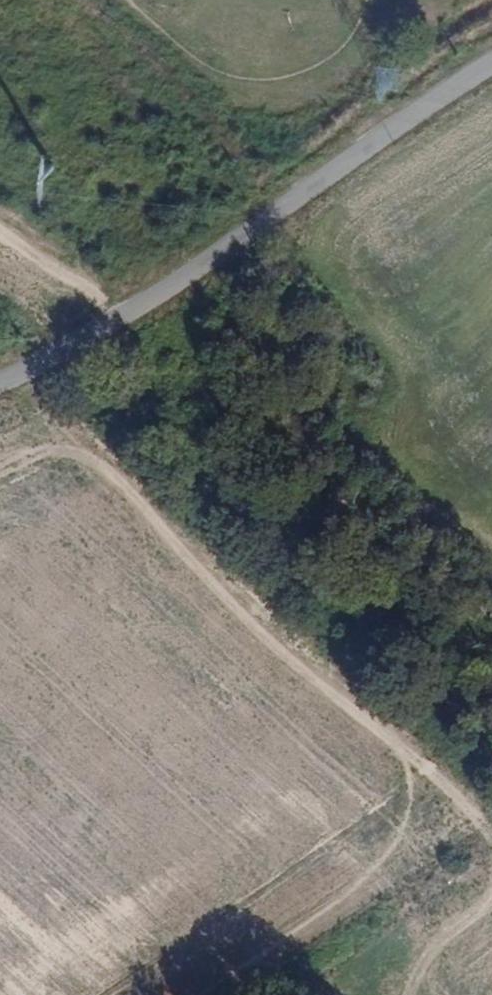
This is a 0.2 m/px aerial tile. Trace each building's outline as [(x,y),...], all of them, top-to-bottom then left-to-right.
[(378,89),(398,89),(398,66),(378,66),(378,89)]
